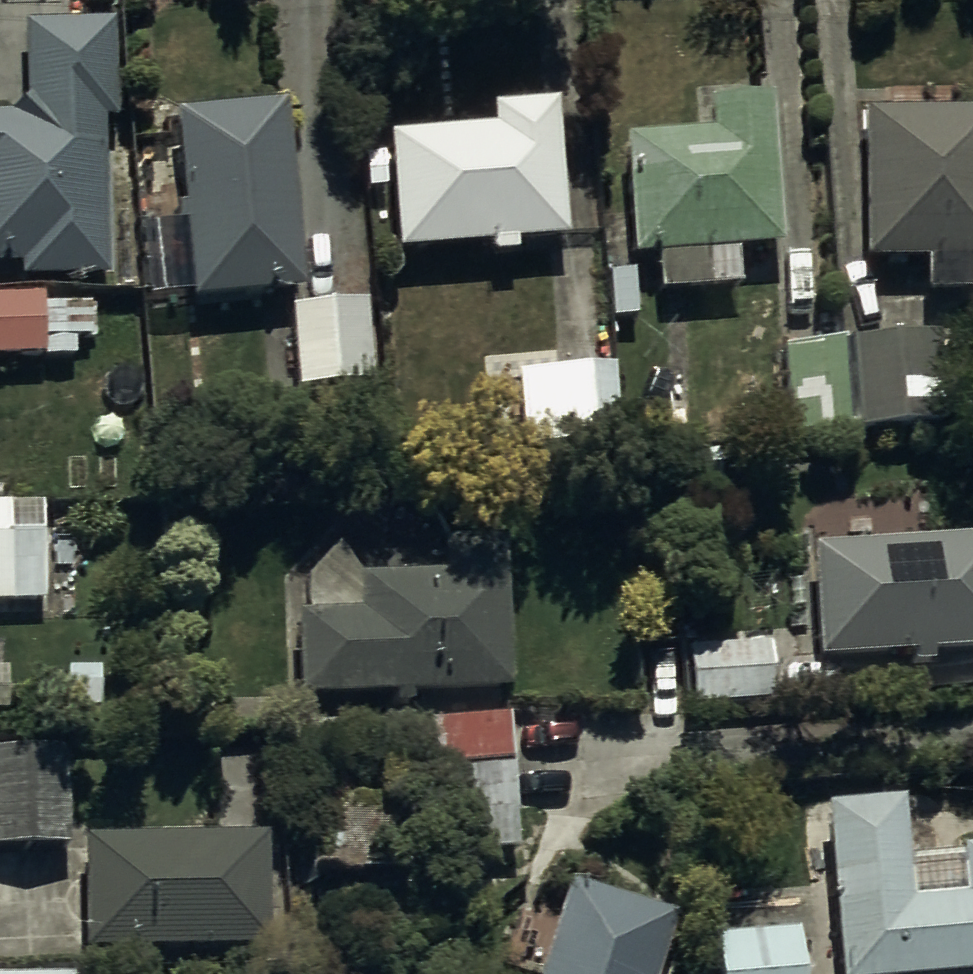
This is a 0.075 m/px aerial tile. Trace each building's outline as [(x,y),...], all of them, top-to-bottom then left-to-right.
[(22,32),(25,120),(0,121),(0,272),(20,271),(20,286),(104,283),(98,126),(111,125),(108,30),(22,32)] [(710,145),(622,148),(626,266),(653,265),(654,298),(770,295),(770,260),(777,259),(772,107),(709,109),(710,145)] [(284,110),(174,122),(190,311),(303,299),(284,110)] [(487,140),(386,145),(391,262),(486,258),(487,268),(513,267),(513,251),(563,249),(557,115),(486,118),(487,140)] [(862,119),(863,267),(925,267),(925,301),(972,300),(972,120),(862,119)] [(0,305),(0,367),(40,366),(39,304),(0,305)] [(368,308),(262,313),(265,396),(371,391),(368,308)] [(852,346),(859,438),(942,432),(935,340),(852,346)] [(855,443),(849,344),(779,352),(788,449),(855,443)] [(615,454),(611,373),(489,379),(492,459),(615,454)] [(0,510),(0,607),(40,607),(41,510),(0,510)] [(444,542),(335,542),(292,579),(293,703),(502,702),(501,556),(444,556),(444,542)] [(809,557),(814,666),(908,662),(909,680),(925,679),(924,662),(972,660),(972,549),(809,557)] [(773,712),(770,648),(690,652),(694,716),(773,712)] [(448,864),(517,857),(503,724),(423,732),(428,778),(439,777),(448,864)] [(0,758),(0,858),(67,857),(66,757),(0,758)] [(904,864),(897,809),(826,814),(837,973),(972,973),(972,858),(904,864)] [(263,844),(80,848),(82,960),(265,957),(263,844)] [(568,889),(542,973),(655,973),(672,923),(568,889)] [(716,944),(717,973),(799,973),(796,939),(716,944)]
